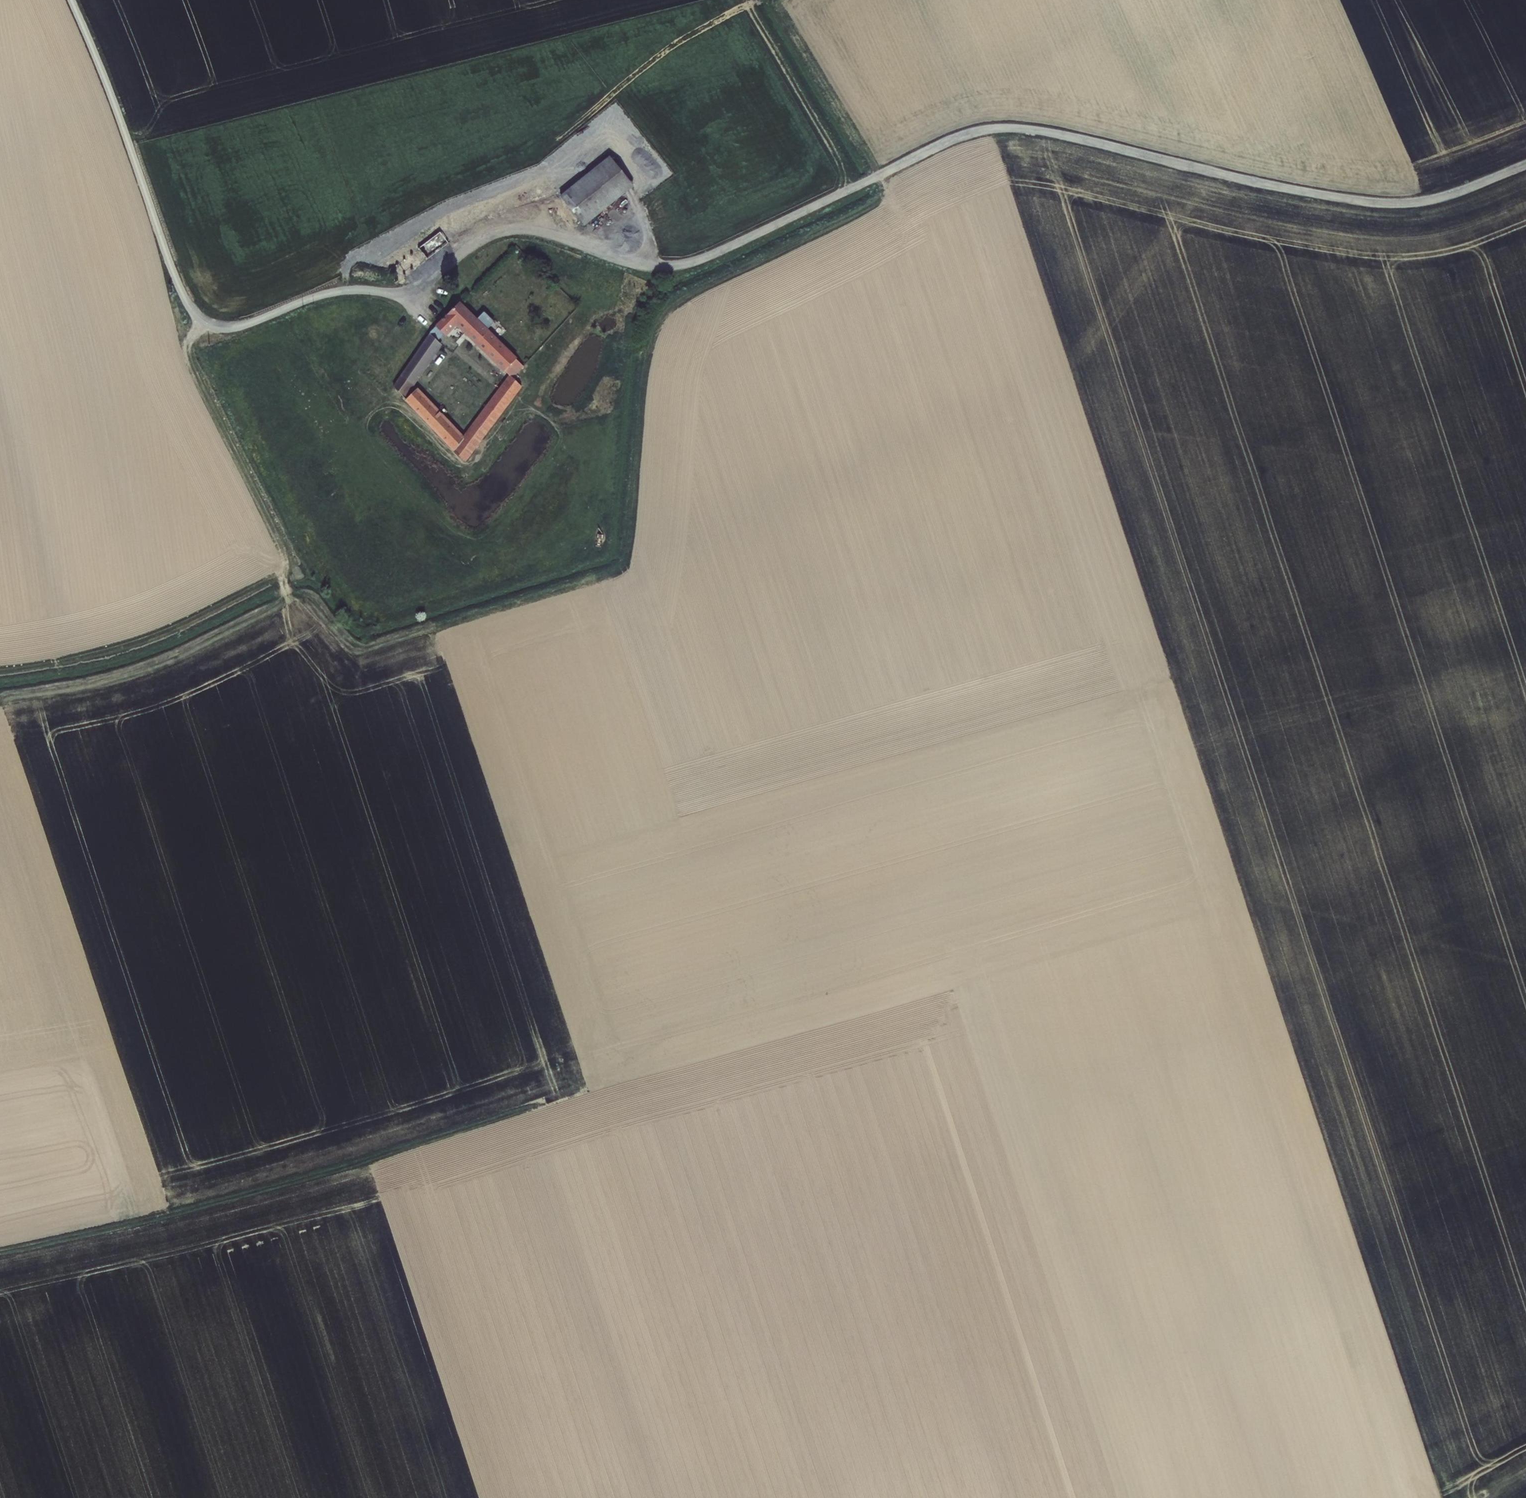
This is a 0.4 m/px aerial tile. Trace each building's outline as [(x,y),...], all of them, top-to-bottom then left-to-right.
[(610,157),(561,196),(585,226),(633,186),(610,157)] [(426,259),(448,242),(440,232),(418,250),(426,259)] [(462,304),(438,327),(444,334),(456,323),(509,376),(524,361),(493,329),(497,325),(484,313),(477,320),(462,304)] [(430,335),(392,387),(407,398),(445,345),(430,335)] [(419,388),(407,398),(463,450),(520,387),(509,376),(464,428),(419,388)]
